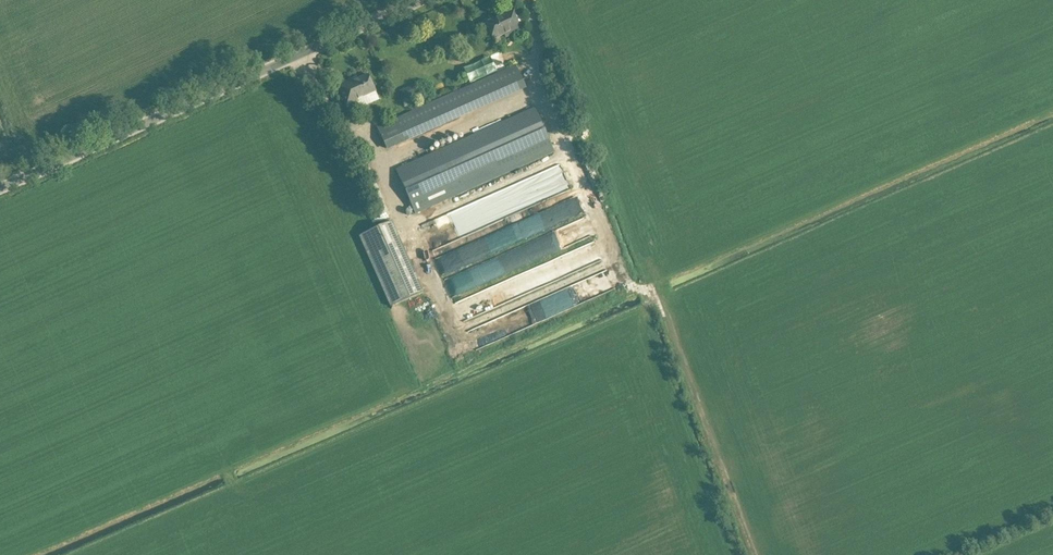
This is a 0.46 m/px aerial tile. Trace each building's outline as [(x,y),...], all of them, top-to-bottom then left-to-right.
[(486,23),(493,40),(505,35),(506,37),(523,30),(513,7),(499,14),(500,16),(486,23)] [(516,65),(377,127),(386,148),(525,87),(516,65)] [(352,79),(338,85),(348,108),(358,103),(357,100),(375,92),(368,75),(353,82),(352,79)] [(535,108),(396,170),(415,214),(554,152),(535,108)] [(524,180),(529,192),(565,177),(560,165),(524,180)] [(553,206),(558,218),(581,209),(576,197),(553,206)] [(442,274),(558,226),(550,207),(466,242),(467,245),(436,259),(442,274)] [(428,238),(433,249),(441,245),(435,232),(455,223),(451,214),(424,225),(430,238),(428,238)] [(391,307),(423,293),(391,222),(359,236),(391,307)] [(453,291),(594,239),(588,223),(480,262),(482,267),(449,279),(453,291)] [(465,236),(470,234),(465,223),(460,225),(465,236)] [(484,291),(491,309),(603,262),(595,244),(484,291)] [(555,313),(619,290),(613,273),(549,297),(555,313)]
